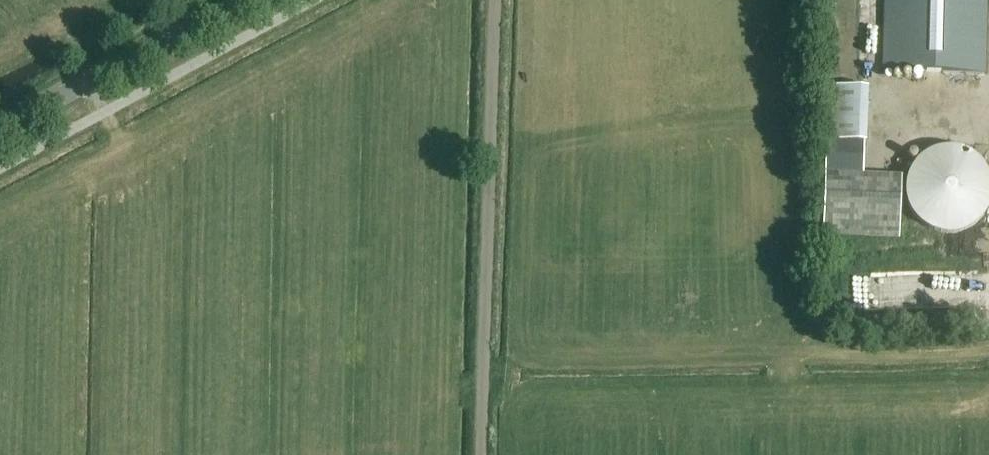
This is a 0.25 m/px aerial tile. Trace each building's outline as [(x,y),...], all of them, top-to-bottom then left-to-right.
[(884,72),(984,74),(986,0),(886,0),(884,72)] [(867,89),(828,88),(827,143),(846,144),(866,144),(867,89)] [(865,175),(866,144),(846,144),(827,143),(826,174),(865,175)] [(932,193),(923,219),(978,238),(988,205),(988,160),(956,149),(948,171),(962,176),(954,200),(932,193)] [(826,174),(824,174),(822,237),(899,240),(902,177),(865,175),(826,174)]
